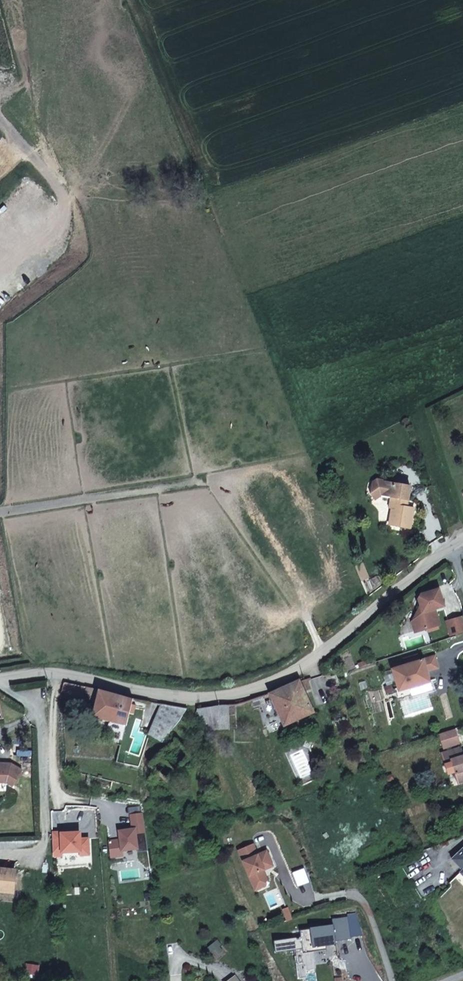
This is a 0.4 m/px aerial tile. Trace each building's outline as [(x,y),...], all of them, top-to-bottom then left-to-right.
[(407,500),(410,485),(377,480),(372,483),(370,493),(374,499),(380,495),(380,496),(391,497),(393,498),(392,508),(389,525),(409,529),(413,508),(405,506),(406,500),(407,500)] [(368,578),(364,568),(357,571),(361,581),(368,578)] [(443,606),(438,589),(420,594),(418,599),(420,606),(416,614),(417,620),(411,622),(415,633),(439,625),(434,609),(443,606)] [(462,632),(462,619),(462,616),(444,621),(449,636),(462,632)] [(422,660),(426,671),(438,667),(434,656),(422,660)] [(426,671),(422,660),(392,669),(398,690),(409,687),(411,694),(434,687),(432,680),(429,681),(426,671)] [(313,712),(298,680),(269,693),(280,719),(283,726),(313,712)] [(132,699),(98,689),(62,682),(61,692),(95,700),(91,717),(108,721),(125,726),(128,713),(133,714),(135,705),(131,704),(132,699)] [(187,708),(161,704),(150,734),(162,742),(169,733),(180,720),(187,708)] [(227,705),(196,709),(207,728),(228,728),(227,705)] [(123,734),(125,726),(108,721),(106,730),(123,734)] [(460,743),(455,729),(438,734),(443,748),(460,743)] [(445,764),(452,762),(454,769),(458,780),(462,779),(462,754),(461,747),(442,754),(445,764)] [(454,769),(452,762),(445,764),(447,771),(454,769)] [(8,783),(12,786),(22,771),(10,764),(0,763),(0,780),(3,780),(7,782),(8,783)] [(130,814),(132,829),(144,827),(142,813),(130,814)] [(147,848),(144,827),(132,829),(119,830),(120,839),(108,841),(111,857),(123,855),(122,851),(137,848),(137,850),(147,848)] [(61,832),(52,832),(53,856),(62,856),(62,852),(80,851),(80,855),(89,855),(89,838),(80,838),(79,832),(61,833),(61,832)] [(238,849),(242,860),(252,883),(266,877),(262,869),(263,868),(263,867),(265,866),(268,866),(272,865),(266,849),(257,853),(252,843),(238,849)] [(452,859),(462,870),(460,873),(462,875),(462,848),(452,859)] [(0,869),(0,891),(12,892),(15,870),(0,869)] [(252,883),(254,889),(268,883),(266,877),(252,883)] [(300,931),(302,954),(313,952),(312,948),(326,946),(335,945),(335,942),(350,940),(348,919),(332,921),(333,927),(300,931)]
